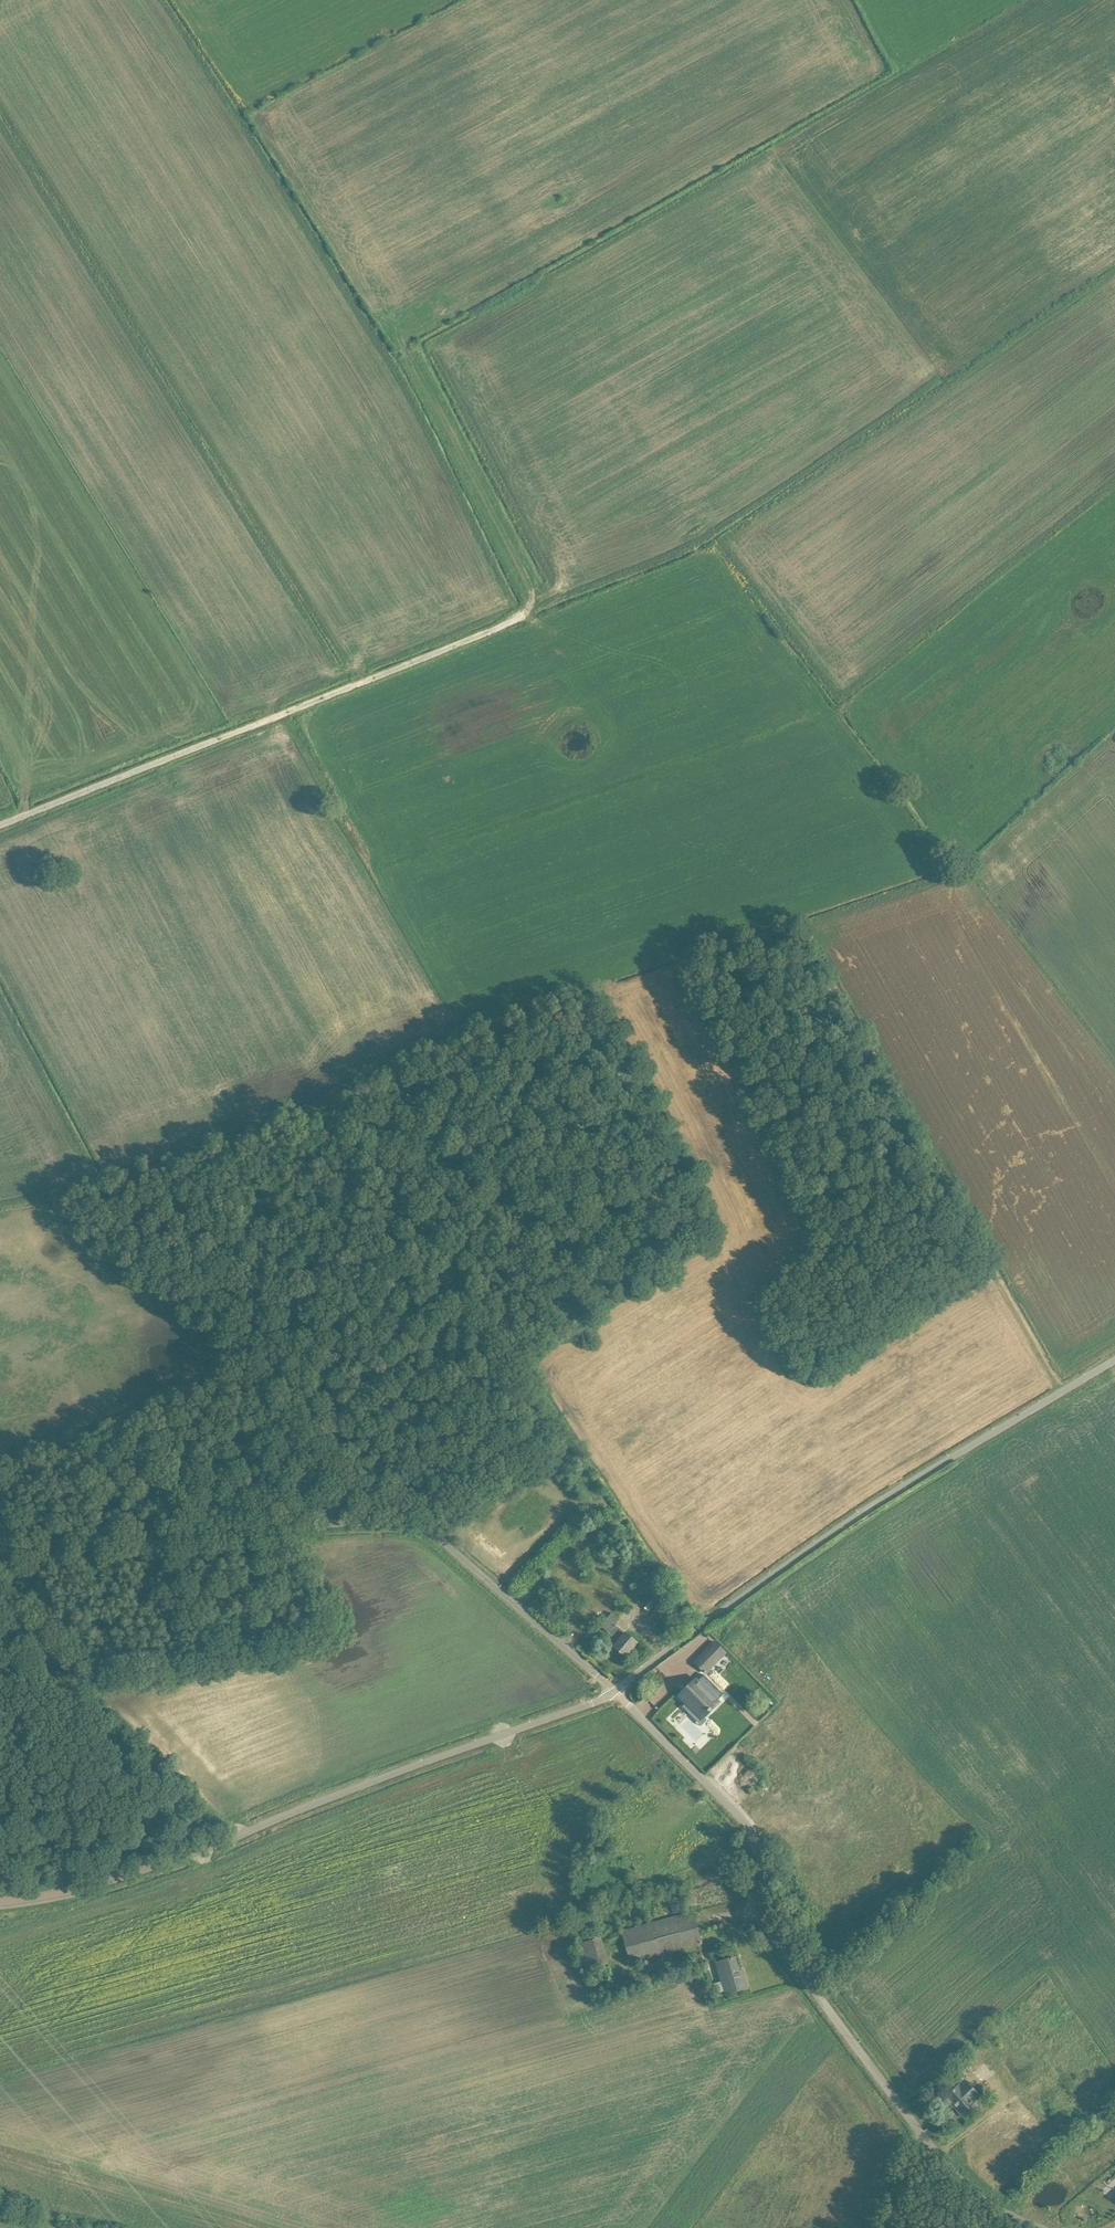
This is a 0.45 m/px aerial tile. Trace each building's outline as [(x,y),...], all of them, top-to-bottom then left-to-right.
[(609,1631),(620,1640),(614,1647),(625,1656),(637,1643),(615,1625),(620,1620),(612,1613),(601,1626),(609,1632),(609,1631)] [(715,1642),(694,1662),(705,1673),(725,1653),(715,1642)] [(712,1696),(697,1680),(680,1697),(686,1702),(688,1700),(704,1715),(708,1711),(709,1712),(710,1711),(710,1710),(722,1697),(716,1692),(712,1696)] [(903,1869),(899,1871),(905,1881),(910,1878),(903,1869)] [(673,1913),(682,1911),(678,1896),(669,1899),(673,1913)] [(631,1963),(702,1944),(693,1912),(622,1931),(631,1963)] [(601,1937),(575,1944),(583,1971),(608,1964),(601,1937)] [(722,1981),(714,1983),(717,1993),(726,1991),(726,1994),(748,1988),(745,1976),(743,1971),(743,1970),(742,1970),(739,1971),(735,1957),(716,1962),(716,1963),(719,1962),(721,1969),(719,1970),(722,1981)] [(964,2080),(947,2096),(956,2105),(955,2107),(965,2117),(973,2110),(969,2106),(980,2096),(964,2080)]
